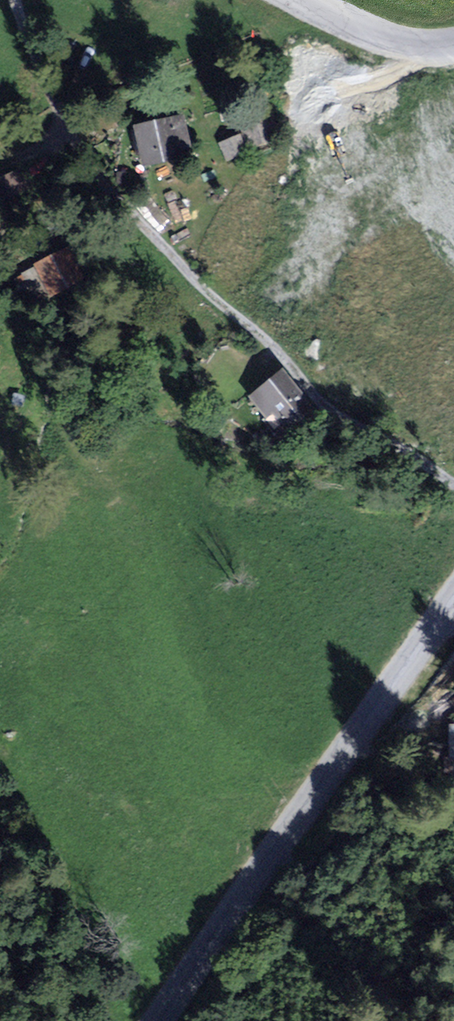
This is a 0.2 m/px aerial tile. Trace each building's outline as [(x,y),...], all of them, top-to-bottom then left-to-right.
[(238,123),(244,149),(278,140),(271,115),(238,123)] [(176,120),(128,128),(135,170),(184,161),(176,120)] [(237,135),(218,143),(226,163),(245,156),(237,135)] [(0,182),(0,213),(24,198),(10,176),(0,182)] [(57,254),(17,279),(36,308),(75,283),(57,254)] [(303,406),(277,376),(247,401),(273,432),(303,406)] [(444,733),(444,769),(453,769),(453,733),(444,733)]
